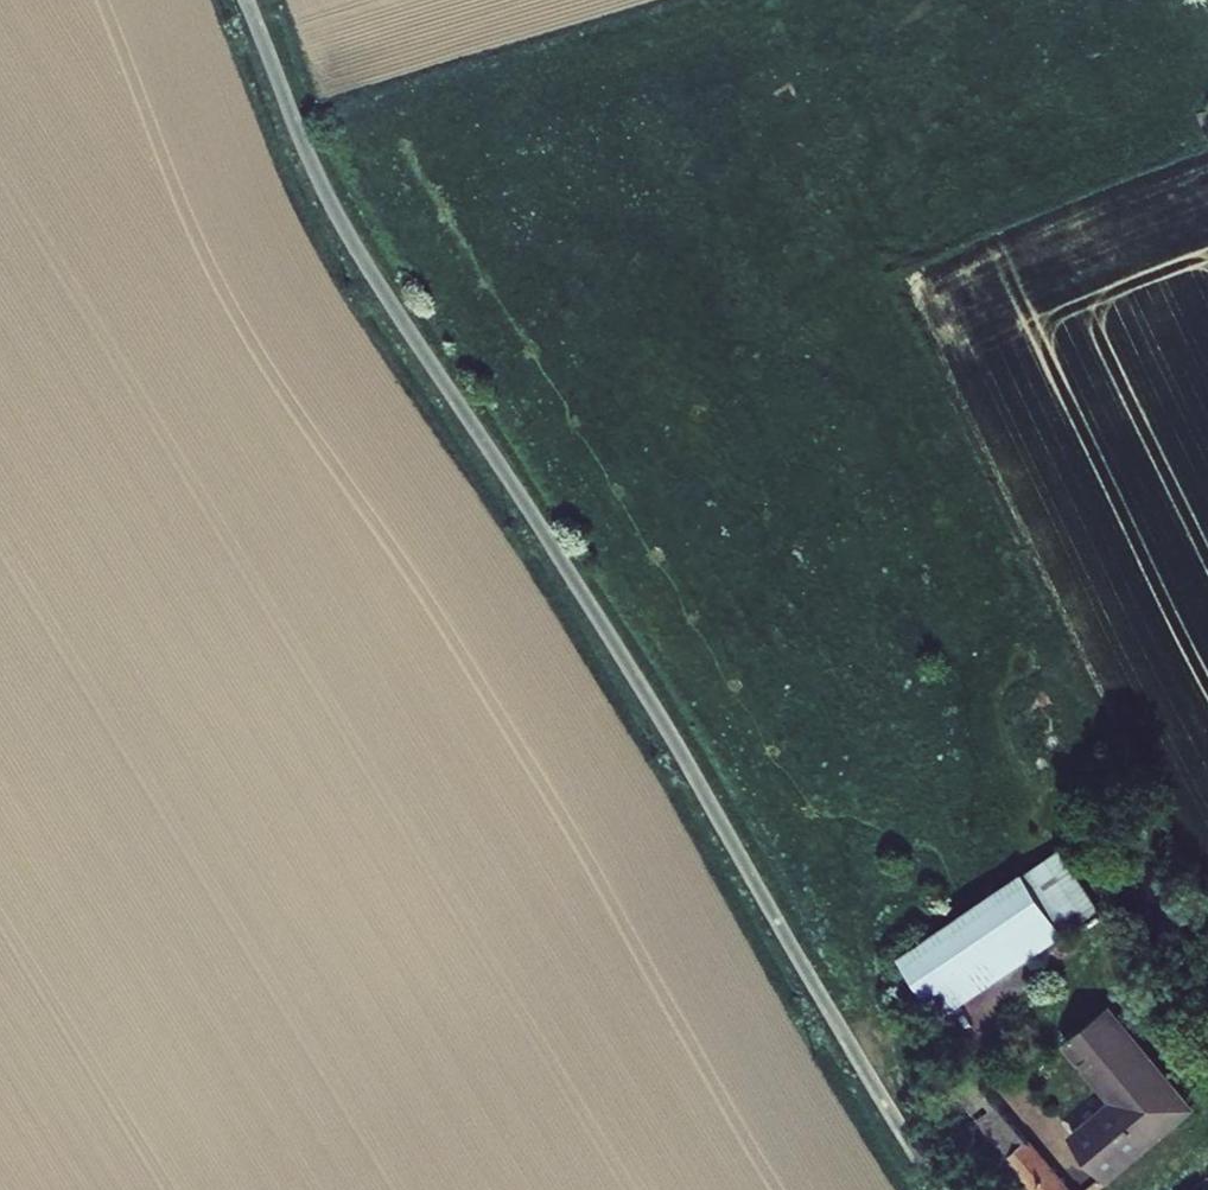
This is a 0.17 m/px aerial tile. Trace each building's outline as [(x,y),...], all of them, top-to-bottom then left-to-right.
[(1060,846),(1025,869),(1064,929),(1101,907),(1060,846)] [(1024,867),(899,951),(940,1013),(1065,930),(1064,929),(1025,869),(1024,867)] [(1109,1098),(1068,1133),(1107,1179),(1196,1106),(1111,1001),(1061,1042),(1079,1062),(1081,1060),(1085,1065),(1083,1067),(1109,1098)] [(953,1086),(1009,1152),(1028,1135),(973,1070),(953,1086)] [(1030,1134),(1028,1135),(1009,1152),(1007,1153),(1037,1189),(1077,1189),(1030,1134)]
